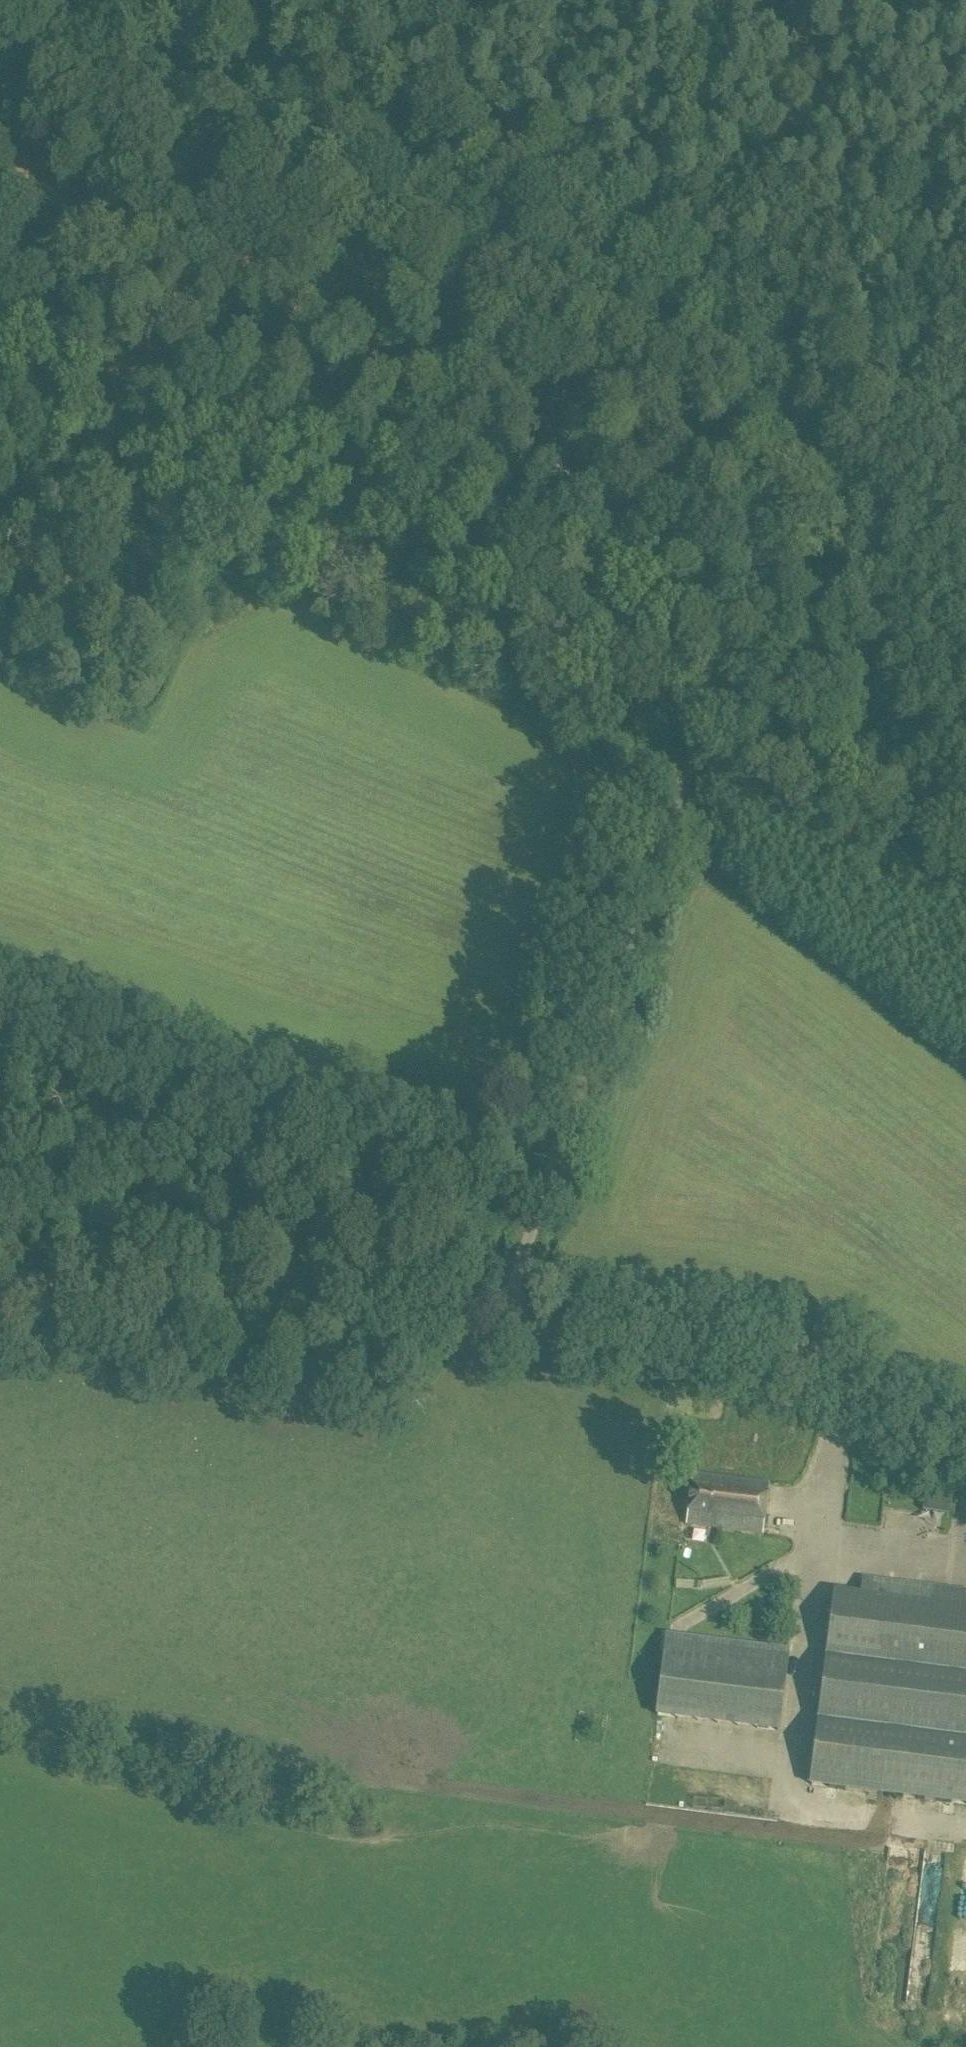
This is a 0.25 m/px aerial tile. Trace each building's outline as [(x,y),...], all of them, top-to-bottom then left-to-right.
[(760,1535),(767,1485),(692,1475),(686,1525),(760,1535)] [(921,1496),(920,1507),(944,1510),(946,1498),(945,1498),(937,1497),(921,1496)] [(934,1587),(872,1580),(870,1596),(835,1592),(811,1785),(965,1805),(965,1609),(932,1604),(934,1587)] [(778,1731),(787,1651),(667,1636),(657,1715),(778,1731)]
